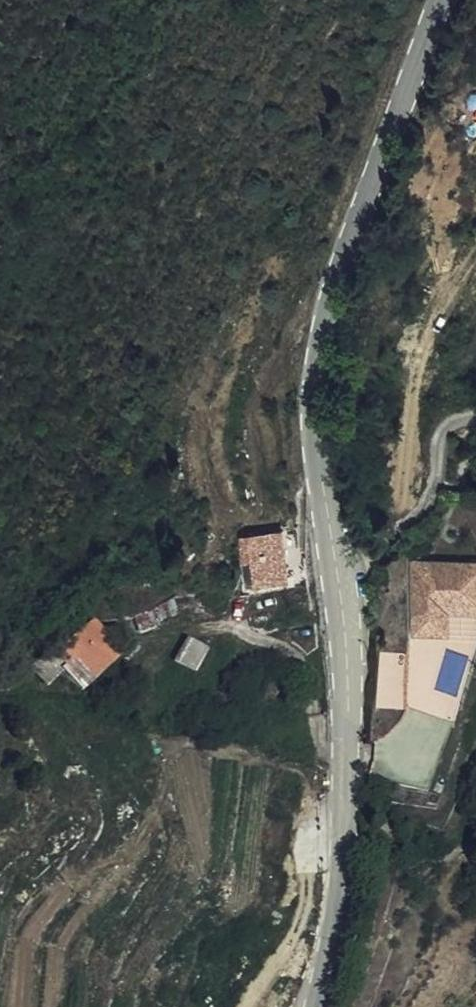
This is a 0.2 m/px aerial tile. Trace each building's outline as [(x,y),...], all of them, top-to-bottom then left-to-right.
[(254,564),(282,559),(279,539),(252,545),(254,564)] [(282,559),(254,564),(256,585),(273,583),(285,581),(282,559)] [(416,631),(442,631),(442,609),(475,609),(475,565),(416,566),(416,631)] [(192,632),(176,657),(194,669),(211,645),(192,632)] [(371,648),(368,688),(368,699),(394,703),(398,649),(371,648)] [(41,681),(46,677),(53,687),(69,672),(52,652),(32,670),(41,681)]
